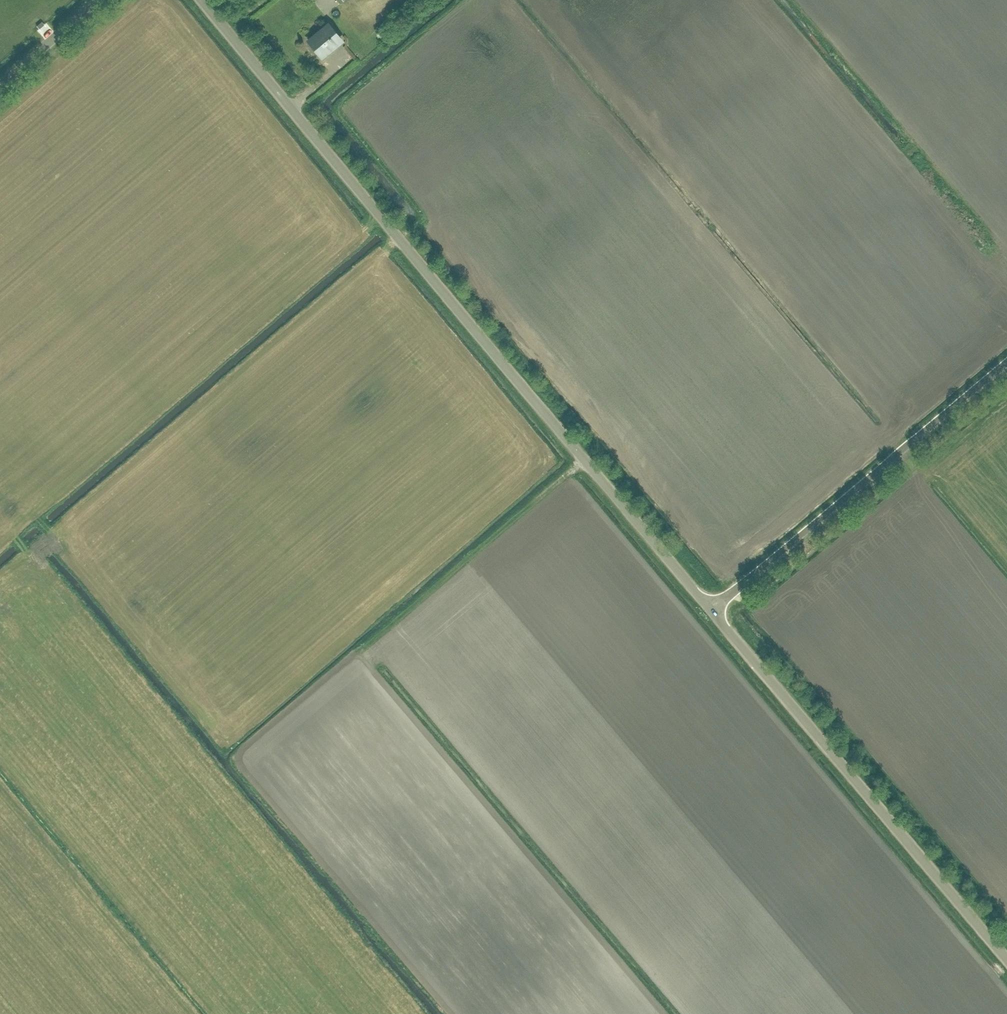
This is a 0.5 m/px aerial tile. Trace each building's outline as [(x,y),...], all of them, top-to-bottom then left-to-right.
[(329,26),(312,40),(324,55),(341,40),(329,26)]
